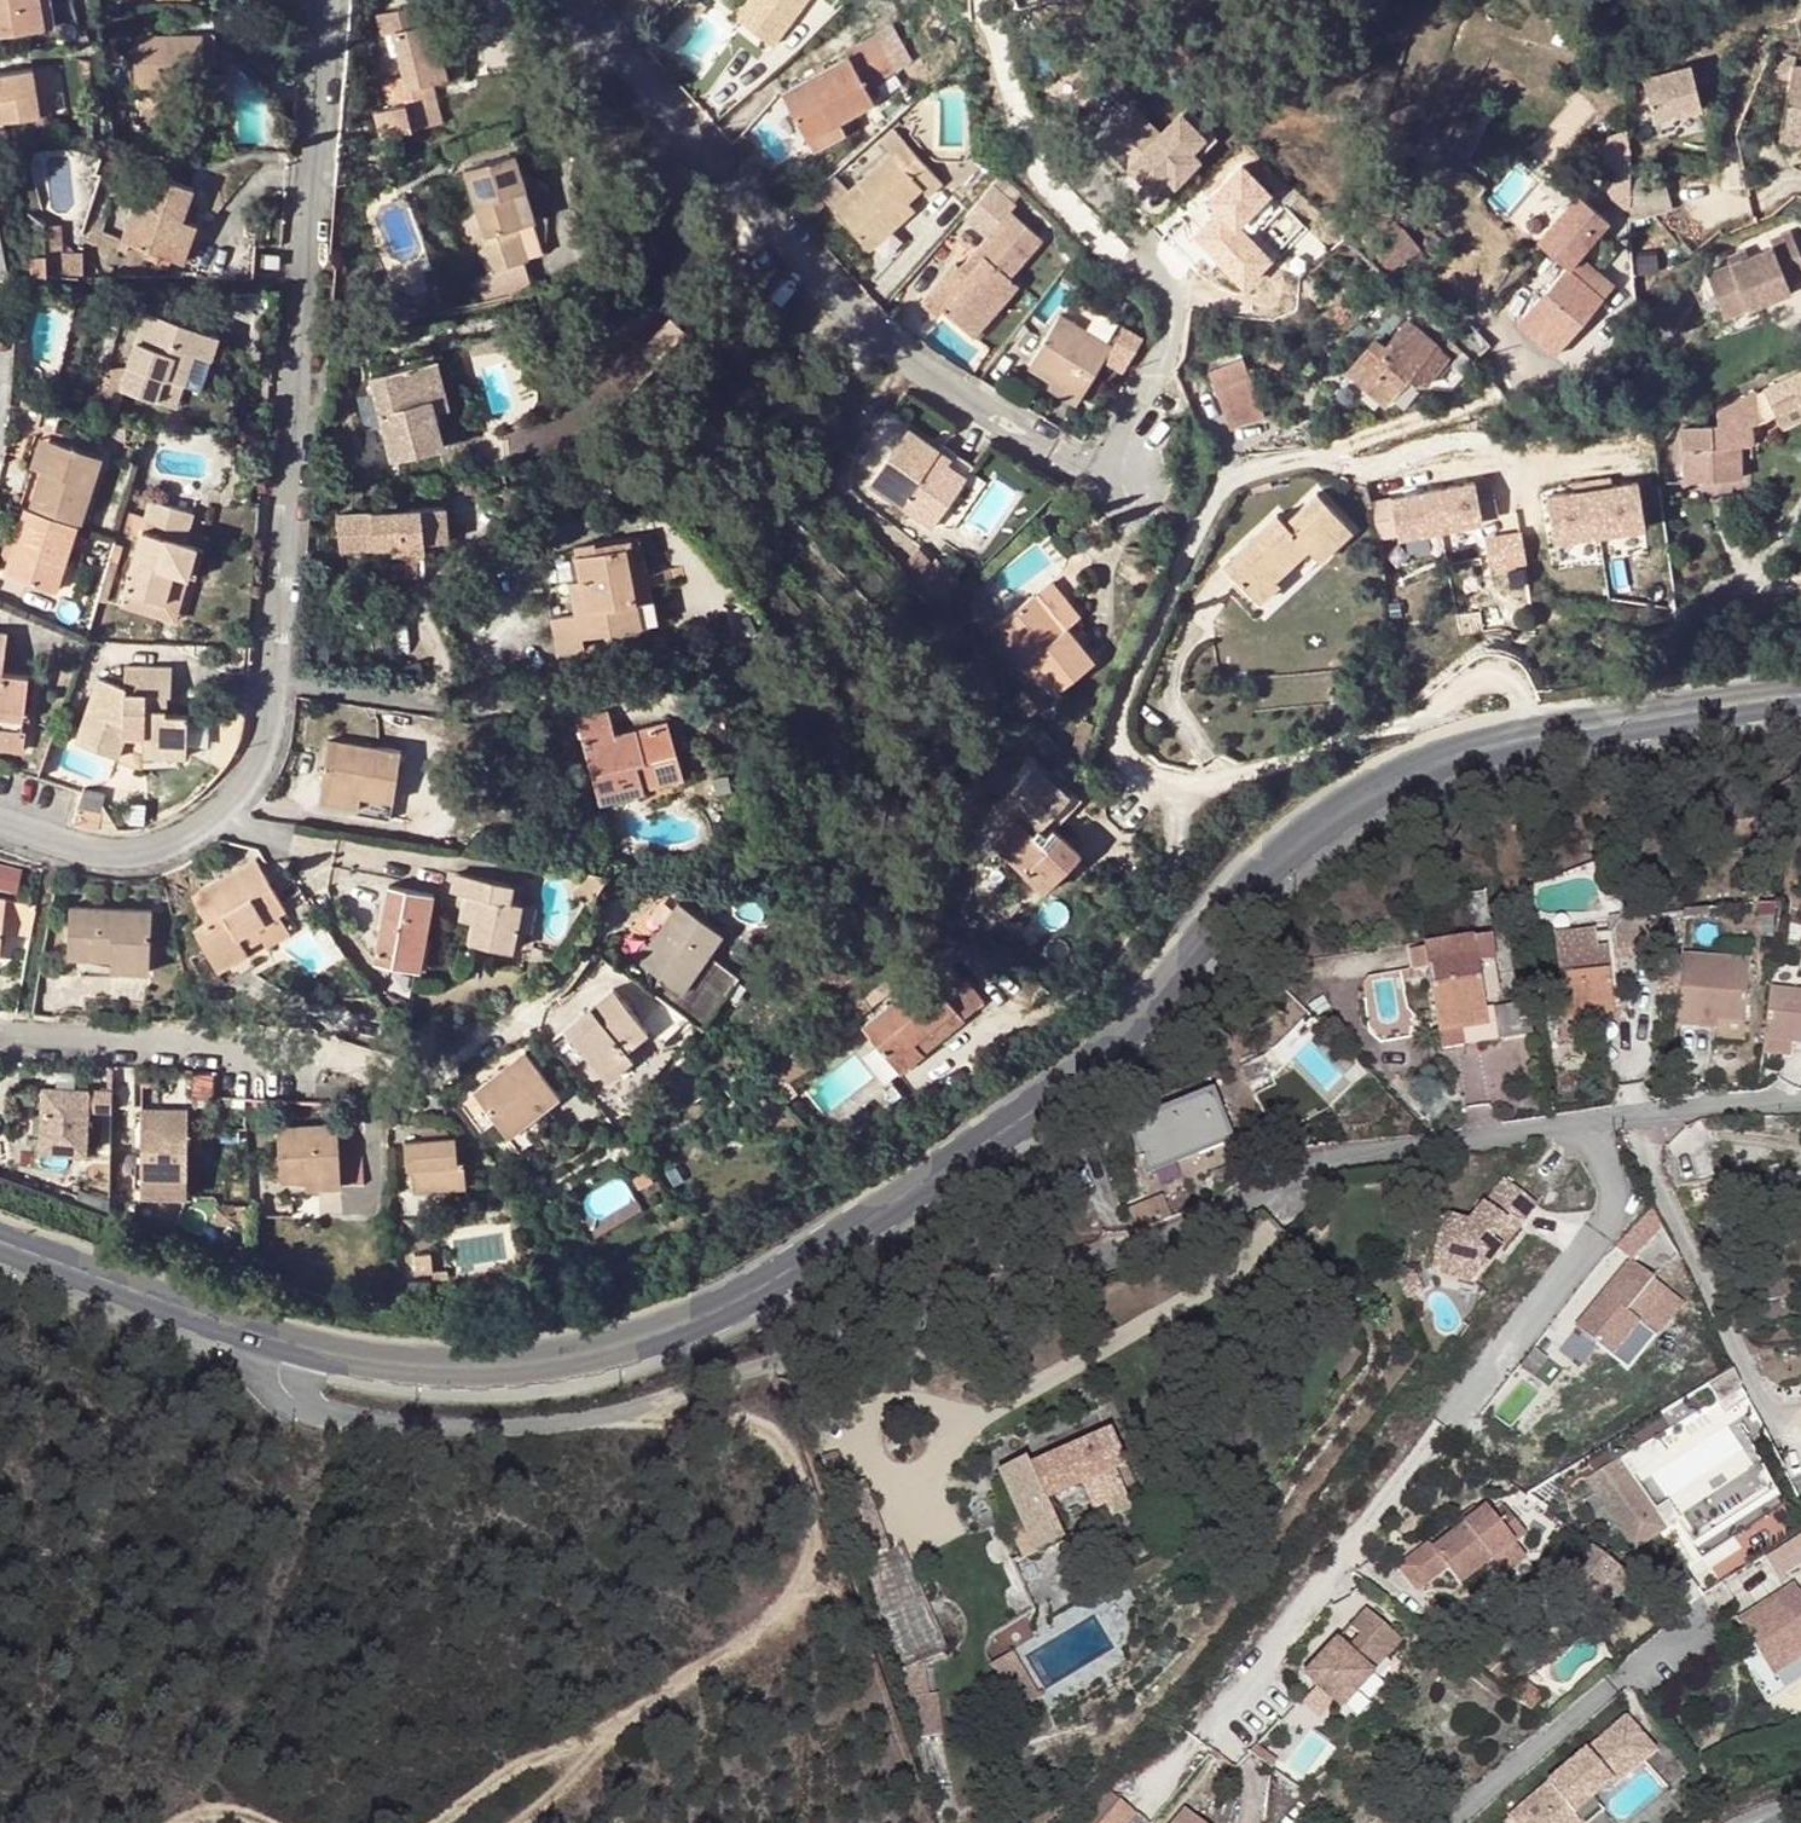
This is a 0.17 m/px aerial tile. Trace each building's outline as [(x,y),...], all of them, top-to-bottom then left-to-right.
[(44,30),(41,0),(0,0),(0,34),(44,30)] [(737,17),(774,44),(808,0),(750,0),(737,17)] [(422,23),(428,22),(423,3),(416,5),(422,23)] [(444,77),(428,22),(422,23),(416,5),(376,16),(383,38),(393,35),(408,88),(428,81),(444,77)] [(784,93),(808,137),(840,120),(874,101),(867,86),(881,78),(889,90),(905,81),(879,33),(846,51),(849,57),(784,93)] [(206,85),(205,63),(204,34),(133,36),(134,87),(206,85)] [(204,34),(205,63),(217,63),(216,34),(204,34)] [(1770,76),(1791,79),(1794,66),(1795,55),(1775,51),(1770,76)] [(1695,61),(1646,70),(1654,110),(1702,102),(1695,61)] [(1794,66),(1791,79),(1783,125),(1800,128),(1800,67),(1794,66)] [(0,72),(0,97),(3,120),(43,114),(36,67),(0,72)] [(408,88),(412,102),(433,97),(428,81),(408,88)] [(440,123),(433,97),(412,102),(403,105),(410,130),(440,123)] [(1158,137),(1132,112),(1107,137),(1162,193),(1218,137),(1188,107),(1158,137)] [(845,131),(840,120),(808,137),(814,149),(845,131)] [(1800,142),(1800,128),(1783,125),(1781,139),(1800,142)] [(1621,209),(1632,203),(1632,164),(1628,131),(1590,145),(1621,209)] [(892,153),(858,183),(863,189),(837,213),(870,248),(896,224),(889,216),(907,201),(920,188),(928,197),(943,184),(911,149),(899,160),(892,153)] [(513,155),(465,170),(486,236),(513,228),(533,222),(513,155)] [(1257,260),(1226,218),(1257,195),(1231,160),(1157,214),(1215,291),(1257,260)] [(193,188),(147,172),(123,242),(182,263),(195,223),(183,219),(193,188)] [(1671,176),(1633,184),(1634,208),(1676,200),(1671,176)] [(863,189),(858,183),(832,208),(837,213),(863,189)] [(995,187),(964,221),(986,241),(1012,212),(1017,207),(995,187)] [(1569,268),(1520,325),(1555,354),(1604,297),(1589,285),(1600,272),(1580,255),(1609,221),(1577,194),(1538,241),(1569,268)] [(914,208),(907,201),(889,216),(896,224),(914,208)] [(958,264),(925,301),(939,313),(944,308),(966,328),(1012,278),(1010,276),(1043,239),(1012,212),(986,241),(979,249),(985,255),(968,274),(958,264)] [(1372,236),(1366,240),(1390,270),(1418,247),(1394,218),(1372,236)] [(45,227),(46,277),(83,277),(83,254),(62,254),(63,226),(45,227)] [(515,236),(513,228),(486,236),(489,244),(515,236)] [(1706,277),(1723,319),(1791,291),(1788,284),(1800,279),(1800,257),(1791,234),(1770,242),(1773,249),(1706,277)] [(524,263),(515,236),(489,244),(481,246),(489,273),(524,263)] [(280,257),(262,257),(262,268),(280,268),(280,257)] [(1600,272),(1589,285),(1604,297),(1614,284),(1600,272)] [(1020,285),(1012,278),(966,328),(973,335),(1020,285)] [(148,314),(138,344),(152,348),(162,318),(148,314)] [(1061,316),(1031,365),(1066,386),(1062,393),(1079,403),(1105,358),(1125,370),(1142,343),(1121,331),(1112,347),(1061,316)] [(219,336),(162,318),(152,348),(138,344),(123,390),(158,402),(166,379),(179,384),(201,391),(219,336)] [(1452,336),(1476,358),(1490,342),(1467,322),(1452,336)] [(1378,342),(1352,372),(1385,401),(1407,377),(1416,384),(1427,383),(1450,356),(1411,323),(1387,350),(1378,342)] [(1475,364),(1464,353),(1453,364),(1464,375),(1475,364)] [(1245,357),(1208,370),(1227,418),(1264,406),(1245,357)] [(437,360),(370,375),(389,459),(439,448),(431,413),(448,410),(437,360)] [(1683,431),(1687,484),(1742,478),(1740,445),(1753,443),(1751,423),(1759,425),(1777,416),(1800,406),(1800,376),(1759,395),(1757,392),(1719,409),(1720,427),(1683,431)] [(1430,395),(1416,384),(1407,377),(1385,401),(1396,409),(1419,394),(1430,395)] [(172,407),(179,384),(166,379),(158,402),(172,407)] [(1066,386),(1056,380),(1052,387),(1062,393),(1066,386)] [(1800,423),(1800,406),(1777,416),(1783,432),(1800,423)] [(1476,419),(1476,422),(1476,431),(1489,432),(1490,420),(1476,419)] [(934,530),(971,474),(975,467),(942,445),(937,451),(908,432),(871,487),(934,530)] [(52,440),(31,508),(78,522),(79,519),(83,520),(103,456),(52,440)] [(1546,495),(1553,540),(1644,525),(1637,481),(1611,485),(1610,478),(1573,483),(1574,491),(1546,495)] [(1494,482),(1393,495),(1398,535),(1482,524),(1481,520),(1499,517),(1494,482)] [(1282,516),(1227,567),(1253,595),(1272,577),(1275,579),(1308,549),(1322,562),(1339,546),(1334,539),(1348,525),(1321,496),(1290,525),(1282,516)] [(155,502),(129,591),(165,603),(174,574),(186,577),(195,580),(204,551),(187,546),(196,515),(155,502)] [(256,504),(201,507),(198,525),(203,527),(198,543),(241,542),(241,559),(253,564),(256,504)] [(58,587),(78,522),(31,508),(27,507),(7,571),(58,587)] [(340,548),(375,545),(423,542),(444,539),(442,507),(337,516),(340,548)] [(1355,532),(1348,525),(1334,539),(1339,546),(1355,532)] [(575,547),(580,579),(582,590),(572,592),(575,614),(552,618),(558,652),(584,647),(582,637),(656,623),(640,535),(575,547)] [(423,542),(375,545),(376,556),(424,552),(423,542)] [(173,618),(186,577),(174,574),(165,603),(129,591),(125,604),(173,618)] [(1280,585),(1275,579),(1272,577),(1253,595),(1260,603),(1280,585)] [(582,590),(580,579),(569,581),(572,592),(582,590)] [(976,587),(976,599),(987,600),(988,589),(976,587)] [(1044,587),(1035,594),(1063,629),(1067,627),(1073,621),(1044,587)] [(1063,629),(1035,594),(1001,621),(999,622),(1054,692),(1094,661),(1067,627),(1063,629)] [(0,631),(0,735),(21,737),(29,675),(4,672),(8,632),(0,631)] [(168,715),(168,712),(161,712),(161,697),(168,697),(173,696),(174,667),(126,668),(126,688),(102,679),(80,742),(119,757),(124,746),(146,754),(187,755),(188,716),(168,715)] [(600,801),(644,789),(643,785),(639,771),(677,760),(667,722),(616,736),(609,712),(577,722),(600,801)] [(401,752),(328,740),(321,790),(360,797),(393,801),(401,752)] [(639,771),(643,785),(681,773),(677,760),(639,771)] [(1021,821),(1008,834),(1022,849),(1013,859),(1045,891),(1083,856),(1057,829),(1078,808),(1040,770),(1004,804),(1021,821)] [(358,807),(360,797),(321,790),(319,801),(358,807)] [(998,844),(1013,859),(1022,849),(1008,834),(998,844)] [(210,921),(197,929),(228,981),(258,963),(247,946),(240,934),(280,909),(286,906),(257,857),(194,895),(210,921)] [(14,891),(19,869),(0,865),(0,888),(14,891)] [(619,874),(592,870),(585,884),(604,896),(619,874)] [(511,949),(514,929),(518,903),(509,901),(511,882),(457,873),(454,890),(467,893),(464,906),(476,908),(474,921),(471,942),(489,945),(511,949)] [(604,896),(585,884),(578,896),(596,907),(604,896)] [(432,894),(391,888),(378,960),(419,967),(432,894)] [(1486,892),(1468,896),(1474,930),(1492,927),(1486,892)] [(30,936),(37,905),(14,899),(6,930),(30,936)] [(518,903),(514,929),(531,931),(536,906),(518,903)] [(648,944),(637,958),(682,991),(683,992),(672,1007),(702,1029),(740,977),(710,955),(724,935),(681,904),(650,946),(648,944)] [(463,918),(474,921),(476,908),(464,906),(463,918)] [(280,909),(240,934),(247,946),(263,937),(267,943),(291,929),(280,909)] [(154,918),(73,913),(70,956),(113,959),(113,970),(151,972),(154,918)] [(1569,1025),(1593,1022),(1592,1012),(1615,1009),(1622,1008),(1614,933),(1559,940),(1569,1025)] [(1438,1033),(1461,1030),(1467,1029),(1465,1020),(1487,1016),(1478,962),(1495,960),(1492,939),(1409,952),(1412,971),(1428,969),(1438,1033)] [(487,957),(489,945),(471,942),(469,954),(487,957)] [(267,955),(258,972),(289,990),(290,969),(267,955)] [(1751,962),(1685,956),(1679,1026),(1717,1029),(1717,1022),(1746,1025),(1751,962)] [(637,958),(626,973),(670,1006),(682,991),(637,958)] [(964,987),(943,963),(863,1027),(899,1073),(925,1052),(917,1041),(955,1008),(949,1001),(964,987)] [(1771,987),(1764,1037),(1800,1043),(1800,991),(1771,987)] [(615,989),(568,1027),(601,1070),(627,1049),(650,1031),(615,989)] [(965,1021),(955,1008),(917,1041),(925,1052),(965,1021)] [(1616,1019),(1615,1009),(1592,1012),(1593,1022),(1616,1019)] [(1488,1026),(1487,1016),(1465,1020),(1467,1029),(1488,1026)] [(633,1057),(627,1049),(601,1070),(608,1078),(633,1057)] [(529,1052),(477,1093),(511,1136),(563,1096),(529,1052)] [(1264,1060),(1240,1073),(1247,1088),(1272,1076),(1264,1060)] [(135,1067),(115,1066),(115,1109),(135,1109),(135,1067)] [(219,1072),(198,1071),(199,1102),(220,1104),(220,1098),(219,1072)] [(784,1079),(775,1085),(785,1100),(795,1094),(784,1079)] [(91,1089),(45,1088),(46,1152),(91,1152),(91,1089)] [(1212,1096),(1128,1130),(1148,1177),(1231,1143),(1212,1096)] [(190,1109),(143,1108),(143,1177),(136,1178),(136,1198),(188,1199),(190,1109)] [(341,1125),(280,1128),(283,1178),(311,1177),(343,1176),(341,1125)] [(425,1129),(426,1139),(452,1137),(451,1127),(425,1129)] [(458,1137),(452,1137),(426,1139),(407,1141),(409,1167),(414,1167),(416,1193),(468,1188),(466,1161),(460,1161),(458,1137)] [(343,1176),(311,1177),(311,1188),(344,1186),(343,1176)] [(1467,1225),(1441,1218),(1429,1258),(1459,1268),(1456,1282),(1469,1285),(1534,1212),(1503,1184),(1467,1225)] [(1123,1210),(1130,1228),(1162,1215),(1155,1197),(1123,1210)] [(1655,1212),(1614,1239),(1628,1260),(1669,1233),(1655,1212)] [(430,1254),(415,1255),(416,1274),(431,1274),(430,1254)] [(1459,1268),(1429,1258),(1425,1272),(1456,1282),(1459,1268)] [(1634,1259),(1580,1329),(1632,1370),(1687,1301),(1634,1259)] [(1408,1268),(1393,1277),(1406,1300),(1421,1290),(1408,1268)] [(1026,1558),(1064,1541),(1047,1500),(1085,1483),(1103,1523),(1131,1511),(1124,1494),(1137,1488),(1112,1432),(1031,1468),(1027,1459),(1001,1471),(1022,1520),(1011,1526),(1026,1558)] [(1632,1454),(1599,1469),(1635,1546),(1664,1532),(1681,1524),(1700,1565),(1737,1548),(1730,1534),(1782,1509),(1767,1477),(1678,1518),(1661,1526),(1634,1469),(1639,1467),(1632,1454)] [(1478,1501),(1459,1516),(1469,1526),(1487,1512),(1478,1501)] [(1435,1541),(1404,1565),(1425,1591),(1455,1570),(1466,1584),(1499,1560),(1522,1543),(1534,1534),(1513,1508),(1502,1516),(1494,1505),(1487,1512),(1469,1526),(1440,1548),(1435,1541)] [(1522,1543),(1499,1560),(1508,1573),(1532,1556),(1522,1543)] [(1627,1565),(1599,1543),(1576,1571),(1585,1578),(1583,1581),(1579,1578),(1573,1586),(1576,1589),(1573,1592),(1593,1608),(1627,1565)] [(1743,1620),(1779,1679),(1800,1665),(1800,1587),(1800,1585),(1743,1620)] [(1344,1638),(1311,1674),(1349,1709),(1382,1673),(1379,1670),(1391,1655),(1394,1658),(1409,1640),(1374,1607),(1358,1625),(1374,1639),(1361,1653),(1344,1638)] [(1015,1712),(1041,1698),(998,1628),(994,1632),(987,1639),(985,1646),(985,1657),(989,1669),(1015,1712)] [(936,1662),(906,1664),(911,1735),(940,1734),(936,1662)] [(1517,1822),(1587,1822),(1585,1820),(1601,1805),(1593,1796),(1615,1778),(1625,1790),(1665,1757),(1636,1721),(1517,1822)] [(1125,1797),(1102,1822),(1133,1822),(1143,1812),(1125,1797)] [(1585,1820),(1587,1822),(1608,1822),(1613,1819),(1601,1805),(1585,1820)] [(1178,1822),(1211,1822),(1192,1807),(1178,1822)]
